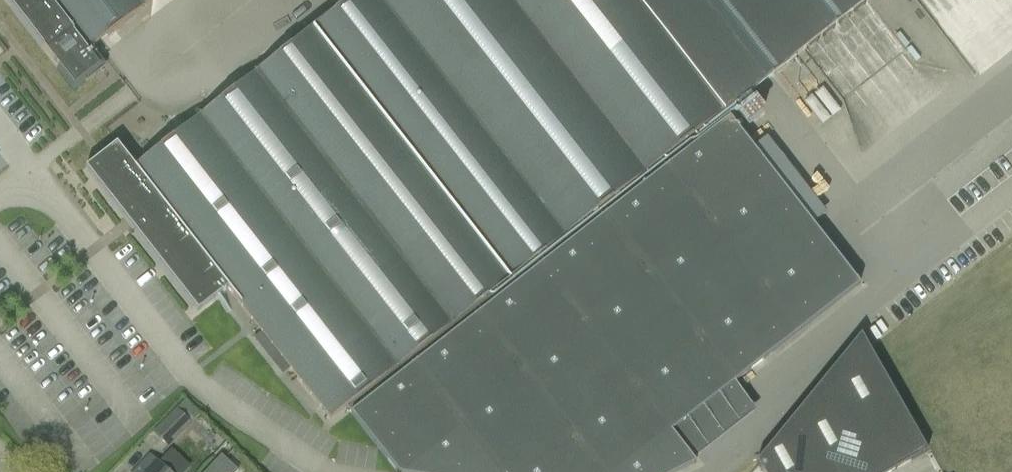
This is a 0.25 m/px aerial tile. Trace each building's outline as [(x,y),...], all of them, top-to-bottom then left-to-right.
[(88,53),(155,0),(7,0),(47,52),(74,87),(84,80),(86,83),(96,76),(93,73),(103,65),(96,56),(92,59),(88,53)] [(229,289),(331,420),(347,409),(725,114),(872,0),(349,0),(134,167),(115,144),(85,167),(199,313),(229,289)] [(214,13),(226,30),(260,6),(256,0),(233,0),(214,13)] [(396,471),(681,471),(696,464),(672,433),(860,286),(725,114),(347,409),(396,471)] [(860,334),(756,462),(762,471),(891,471),(927,452),(860,334)] [(152,433),(167,447),(168,448),(169,447),(192,424),(200,415),(195,410),(186,401),(184,399),(175,409),(152,433)] [(158,463),(155,460),(149,454),(132,471),(168,471),(158,463)] [(239,471),(222,456),(207,471),(238,471),(239,471)]
